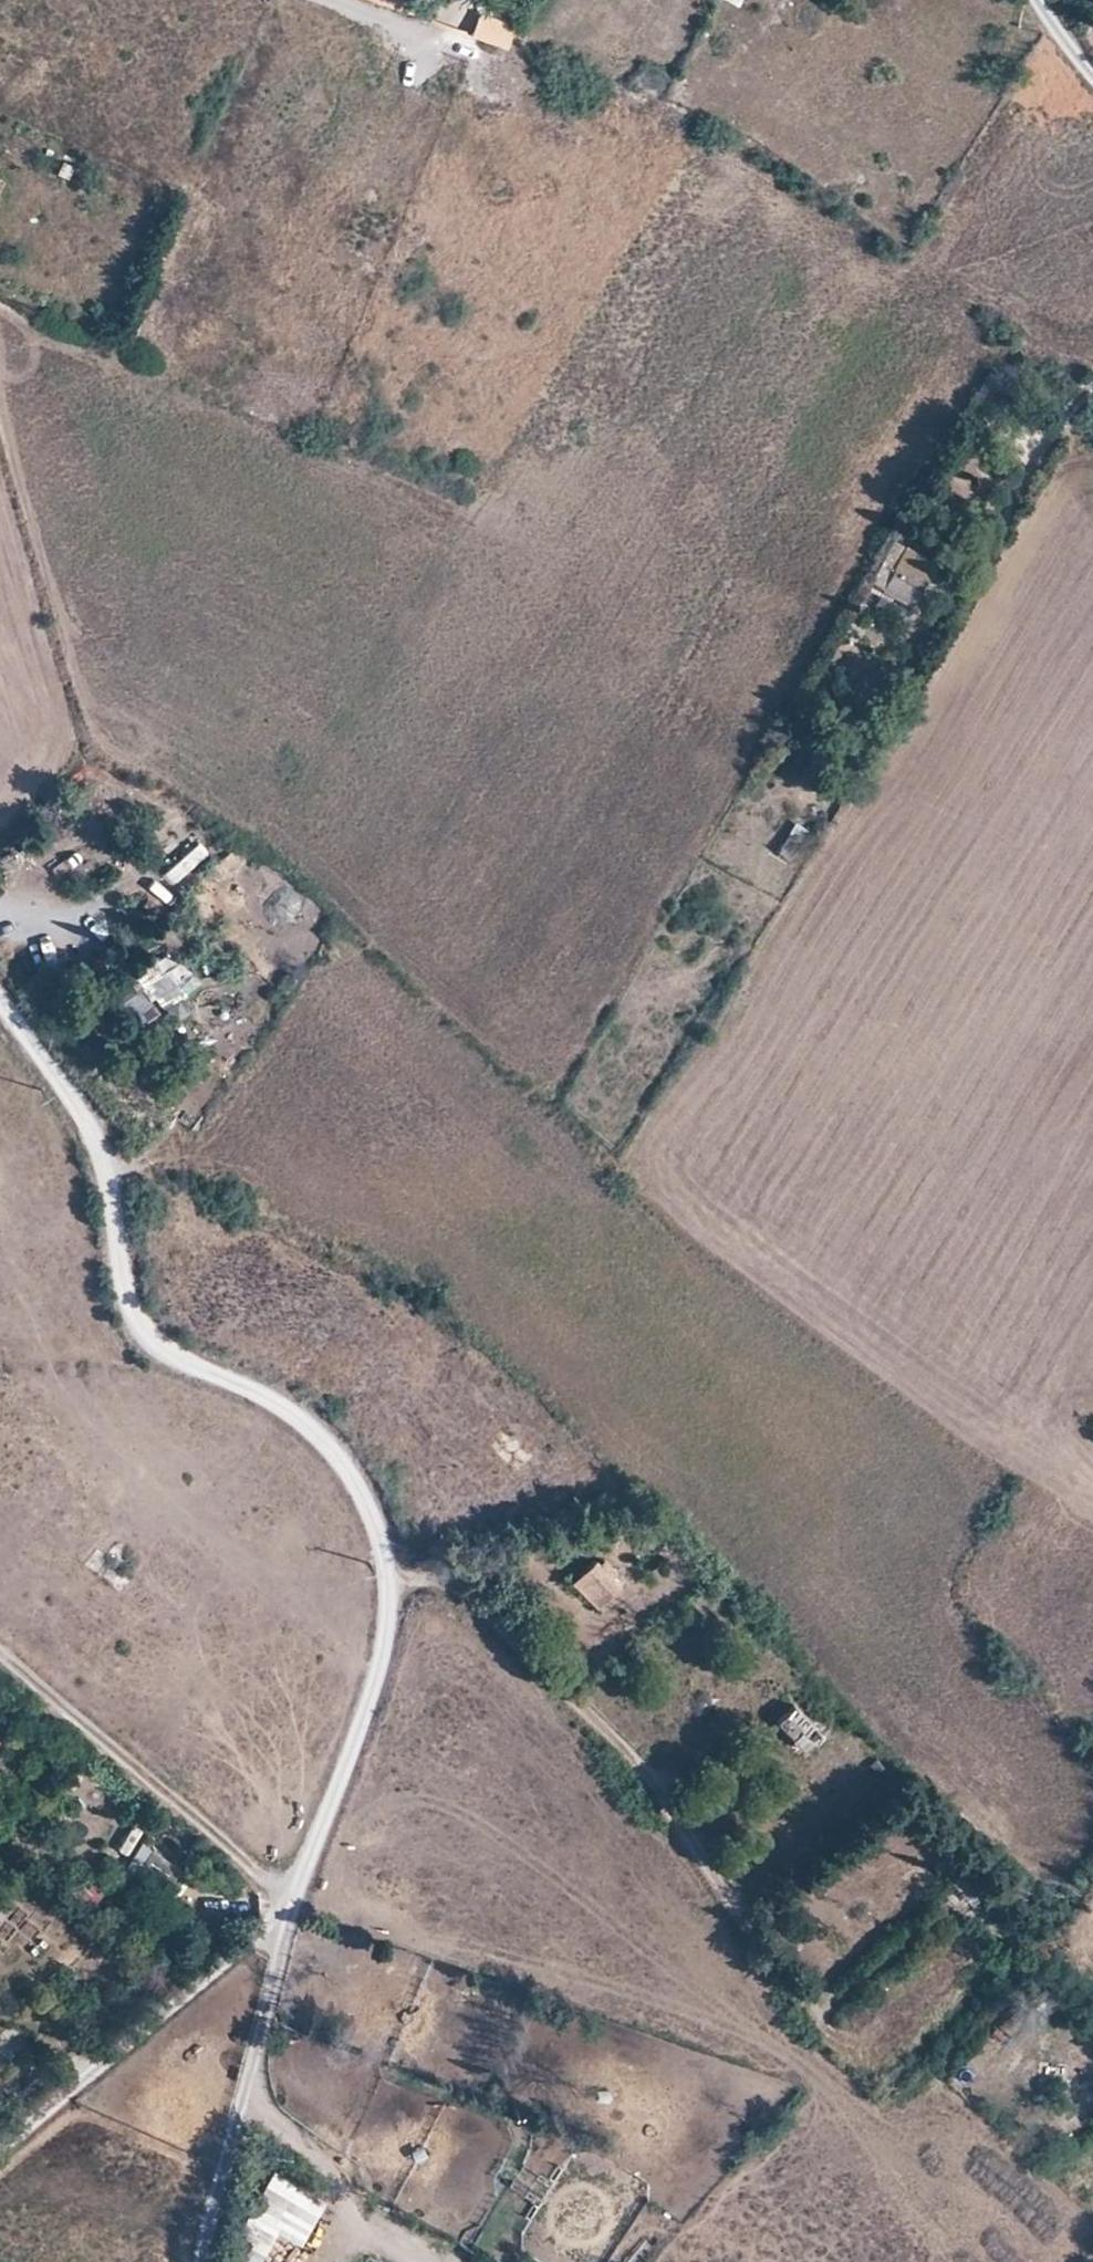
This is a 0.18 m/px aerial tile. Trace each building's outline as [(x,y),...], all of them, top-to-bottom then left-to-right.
[(409,13),(414,0),(371,0),(409,13)] [(473,39),(506,50),(514,28),(481,16),(473,39)] [(884,589),(914,605),(935,566),(906,549),(884,589)] [(797,824),(779,853),(793,862),(811,833),(797,824)] [(199,838),(156,879),(172,895),(215,855),(199,838)] [(159,1015),(186,996),(173,979),(164,985),(150,964),(141,970),(136,965),(112,981),(132,1011),(147,1000),(159,1015)] [(597,1609),(620,1587),(595,1562),(571,1584),(597,1609)] [(766,1735),(792,1763),(824,1734),(798,1707),(766,1735)] [(127,1850),(143,1826),(132,1819),(117,1843),(127,1850)] [(133,1874),(153,1888),(171,1862),(151,1848),(133,1874)] [(303,2181),(278,2168),(228,2261),(260,2261),(303,2181)]
